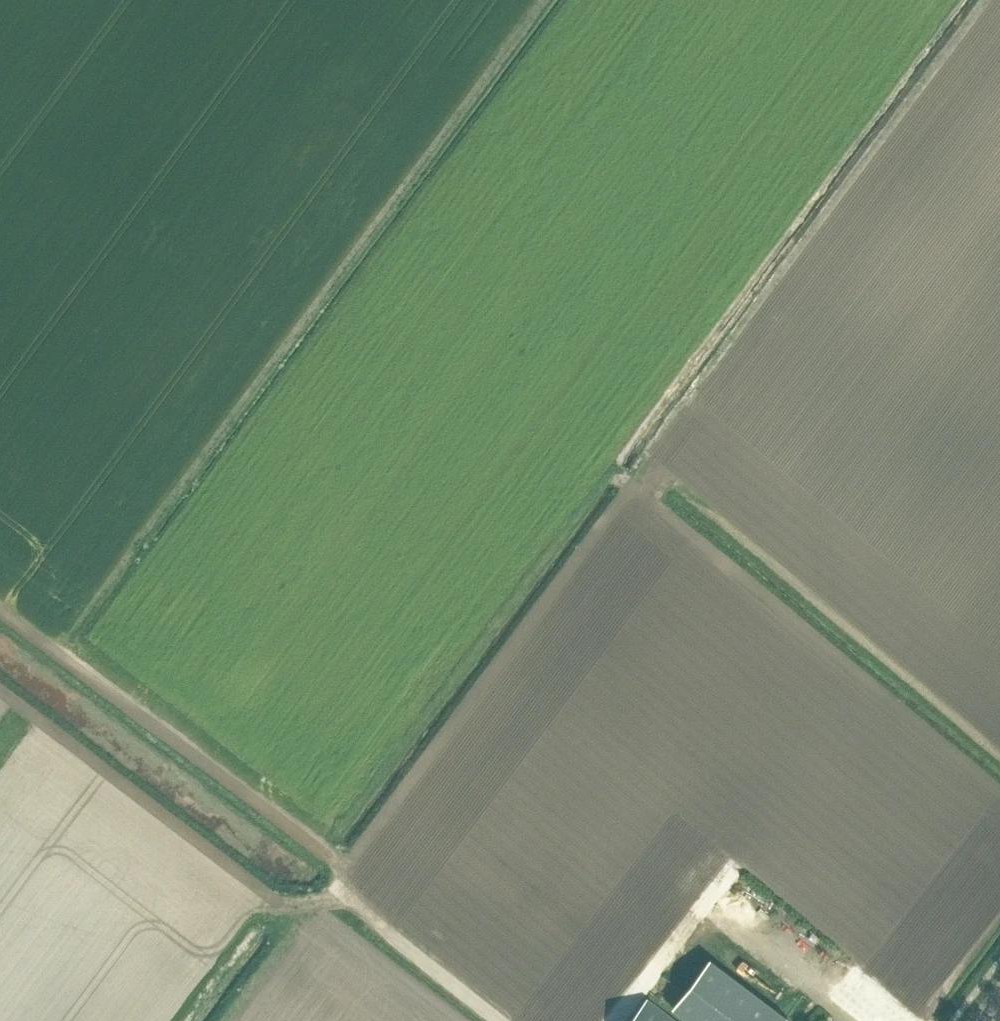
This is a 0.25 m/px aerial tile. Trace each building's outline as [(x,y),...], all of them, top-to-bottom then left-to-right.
[(672,1006),(692,1020),(784,1020),(787,1016),(710,957),(672,1006)] [(648,997),(630,1020),(680,1020),(648,997)]
